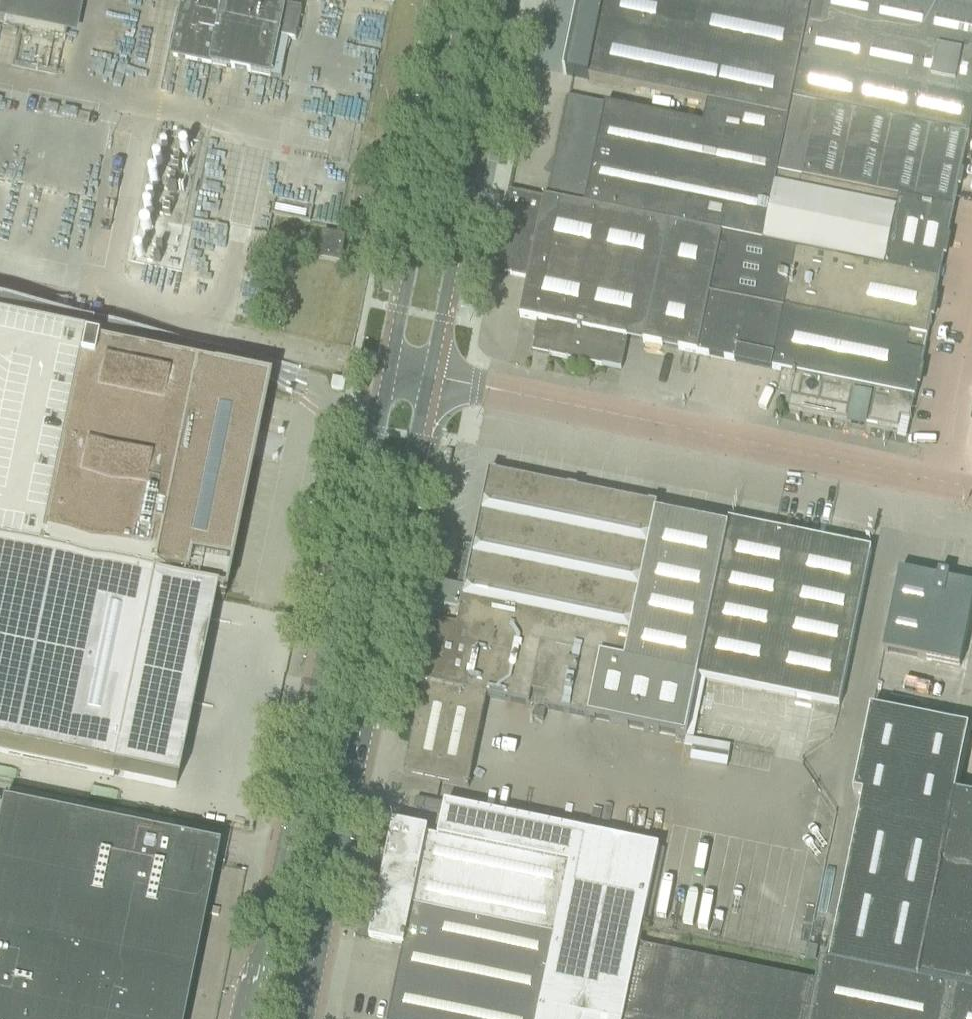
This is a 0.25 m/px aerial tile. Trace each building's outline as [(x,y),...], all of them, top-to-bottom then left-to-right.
[(64,35),(72,0),(9,0),(4,22),(64,35)] [(248,72),(270,76),(278,37),(295,40),(301,9),(285,6),(286,0),(184,0),(172,56),(248,72)] [(566,76),(589,80),(707,104),(707,103),(788,120),(791,101),(799,62),(808,23),(812,4),(812,2),(800,0),(582,0),(581,2),(575,30),(566,76)] [(808,23),(971,58),(971,10),(922,0),(825,0),(824,6),(812,4),(808,23)] [(971,10),(971,0),(922,0),(971,10)] [(808,23),(799,62),(971,98),(971,58),(808,23)] [(791,101),(967,137),(971,111),(971,98),(799,62),(791,101)] [(546,200),(711,234),(762,244),(777,174),(788,120),(707,103),(707,104),(702,125),(567,97),(546,200)] [(791,101),(788,120),(777,174),(952,210),(967,137),(791,101)] [(777,174),(762,244),(937,280),(952,210),(777,174)] [(512,275),(527,279),(544,199),(509,192),(494,262),(496,263),(496,261),(512,264),(510,276),(511,276),(512,275)] [(626,340),(687,353),(711,234),(546,200),(544,199),(527,279),(519,319),(521,319),(521,318),(537,322),(533,342),(534,342),(535,341),(551,344),(548,355),(620,370),(626,340)] [(319,259),(340,263),(345,238),(324,234),(319,259)] [(711,234),(687,353),(732,362),(780,371),(775,395),(789,397),(787,409),(849,422),(849,423),(861,425),(863,422),(896,429),(899,418),(908,420),(922,355),(904,351),(908,335),(925,338),(937,280),(762,244),(711,234)] [(112,776),(175,789),(213,600),(222,602),(252,456),(253,456),(254,454),(243,452),(248,432),(258,434),(258,432),(257,432),(267,386),(81,349),(83,342),(86,326),(86,324),(0,306),(0,753),(112,776)] [(922,355),(925,338),(908,335),(904,351),(922,355)] [(457,590),(430,585),(420,638),(426,639),(423,653),(417,652),(410,682),(421,685),(403,775),(468,788),(486,698),(536,708),(537,704),(545,706),(544,710),(642,730),(685,520),(656,514),(657,507),(488,473),(467,580),(459,578),(457,590)] [(727,529),(685,520),(642,730),(685,738),(697,679),(839,708),(871,551),(728,522),(727,529)] [(971,606),(971,591),(948,586),(950,576),(938,574),(937,580),(899,572),(895,592),(883,652),(960,667),(971,606)] [(535,709),(533,720),(543,722),(545,711),(535,709)] [(956,796),(957,796),(955,795),(968,731),(955,728),(870,711),(867,728),(853,794),(863,796),(828,965),(953,991),(971,995),(971,799),(956,796)] [(413,809),(442,815),(443,815),(445,806),(416,799),(413,809)] [(385,864),(377,901),(637,954),(638,947),(658,849),(445,806),(443,815),(442,815),(437,838),(426,836),(427,832),(393,825),(388,849),(393,850),(390,865),(385,864)] [(217,852),(0,807),(0,1018),(182,1018),(217,852)] [(637,954),(377,901),(369,941),(402,948),(387,1018),(623,1018),(637,954)] [(719,1018),(807,1018),(813,990),(814,983),(638,947),(637,954),(623,1018),(719,1018)] [(953,991),(828,965),(818,963),(814,983),(813,990),(807,1018),(947,1018),(953,991)] [(947,1018),(971,1018),(971,995),(953,991),(947,1018)]
